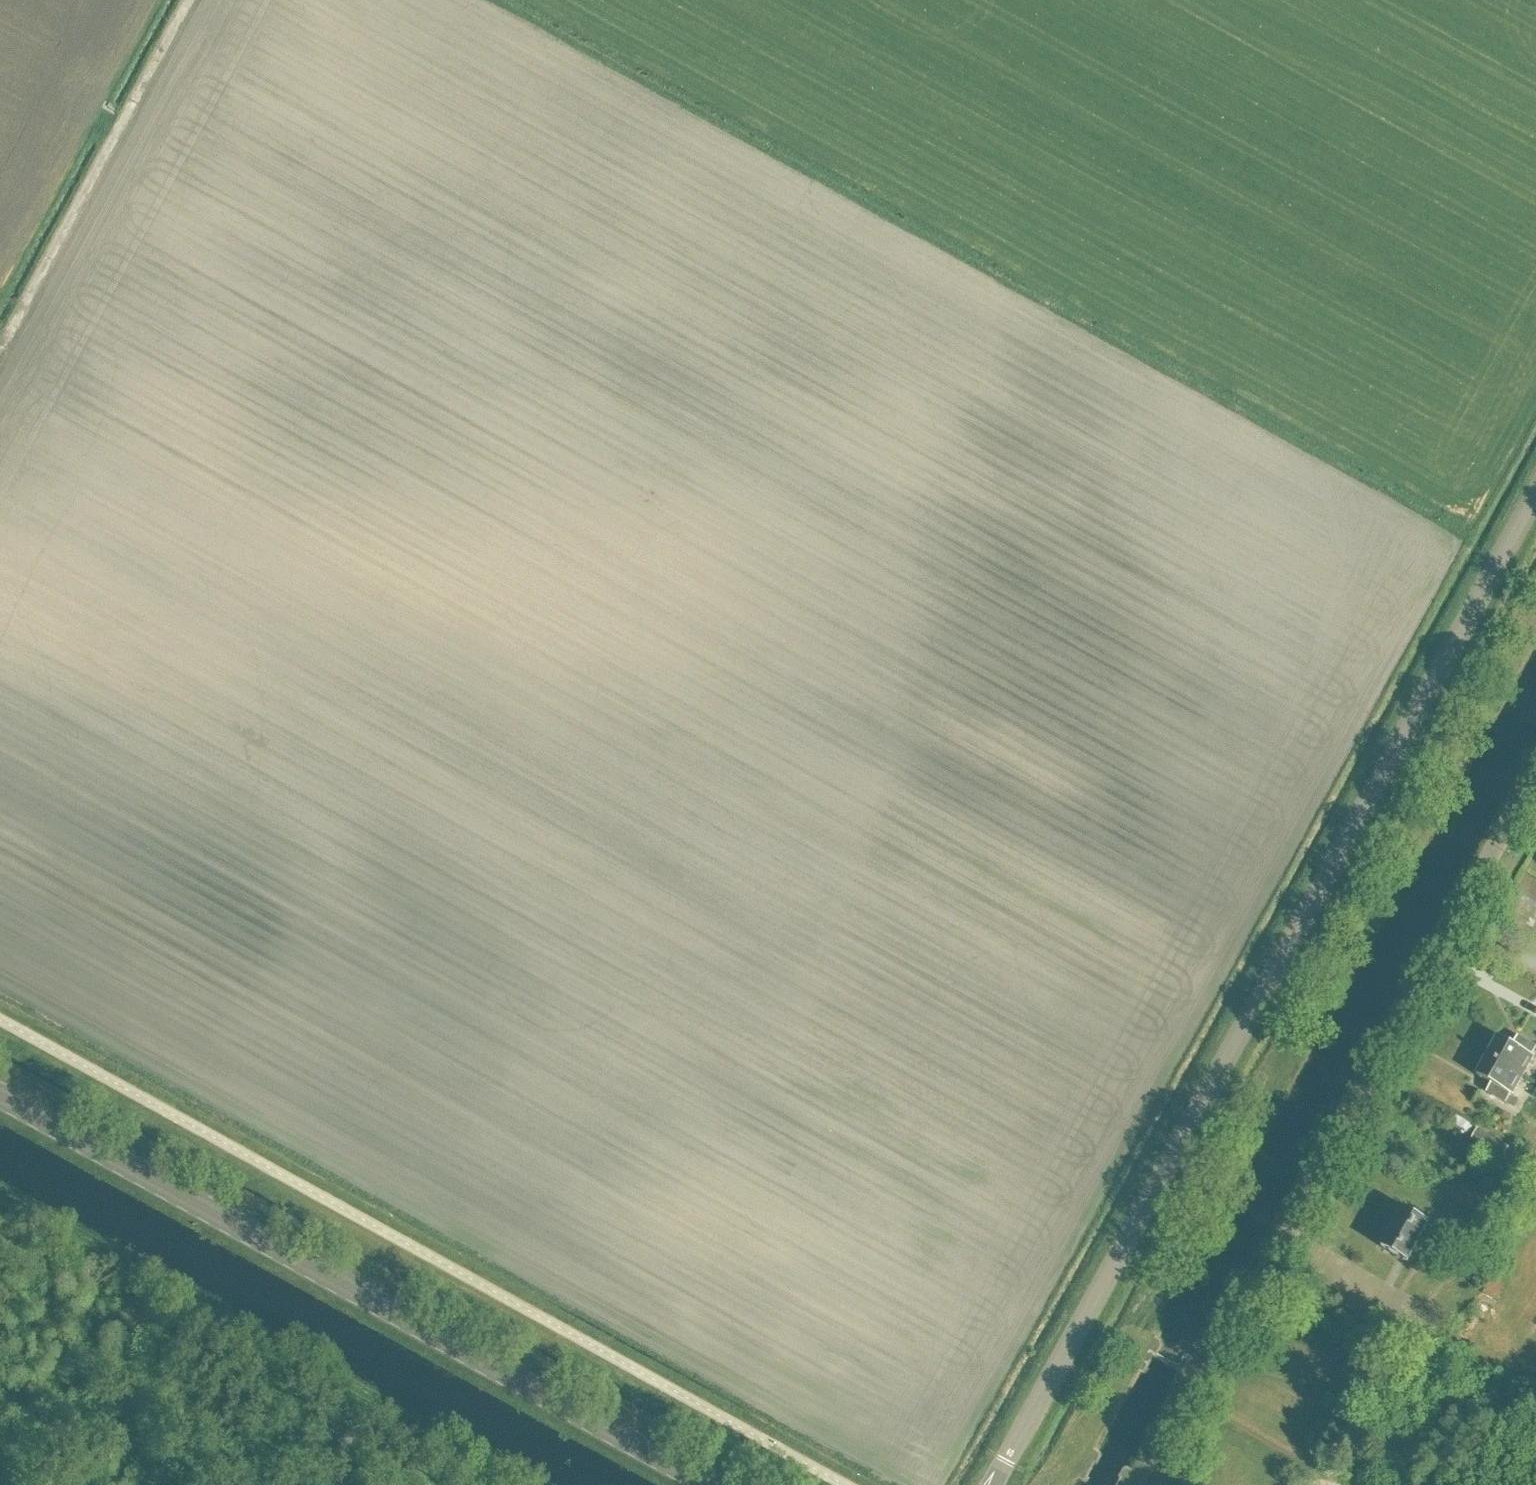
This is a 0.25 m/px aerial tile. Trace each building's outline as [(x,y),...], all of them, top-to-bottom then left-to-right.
[(1524,1077),(1535,1058),(1533,1056),(1535,1050),(1535,1047),(1518,1037),(1513,1046),(1499,1038),(1488,1057),(1524,1077)] [(1513,1097),(1524,1077),(1488,1057),(1477,1077),(1492,1085),(1487,1093),(1515,1109),(1520,1101),(1511,1096),(1512,1096),(1513,1097)] [(1528,1157),(1511,1148),(1505,1158),(1523,1167),(1528,1157)] [(1434,1243),(1443,1226),(1431,1219),(1429,1224),(1404,1209),(1382,1249),(1408,1263),(1420,1241),(1427,1245),(1430,1240),(1434,1243)]
